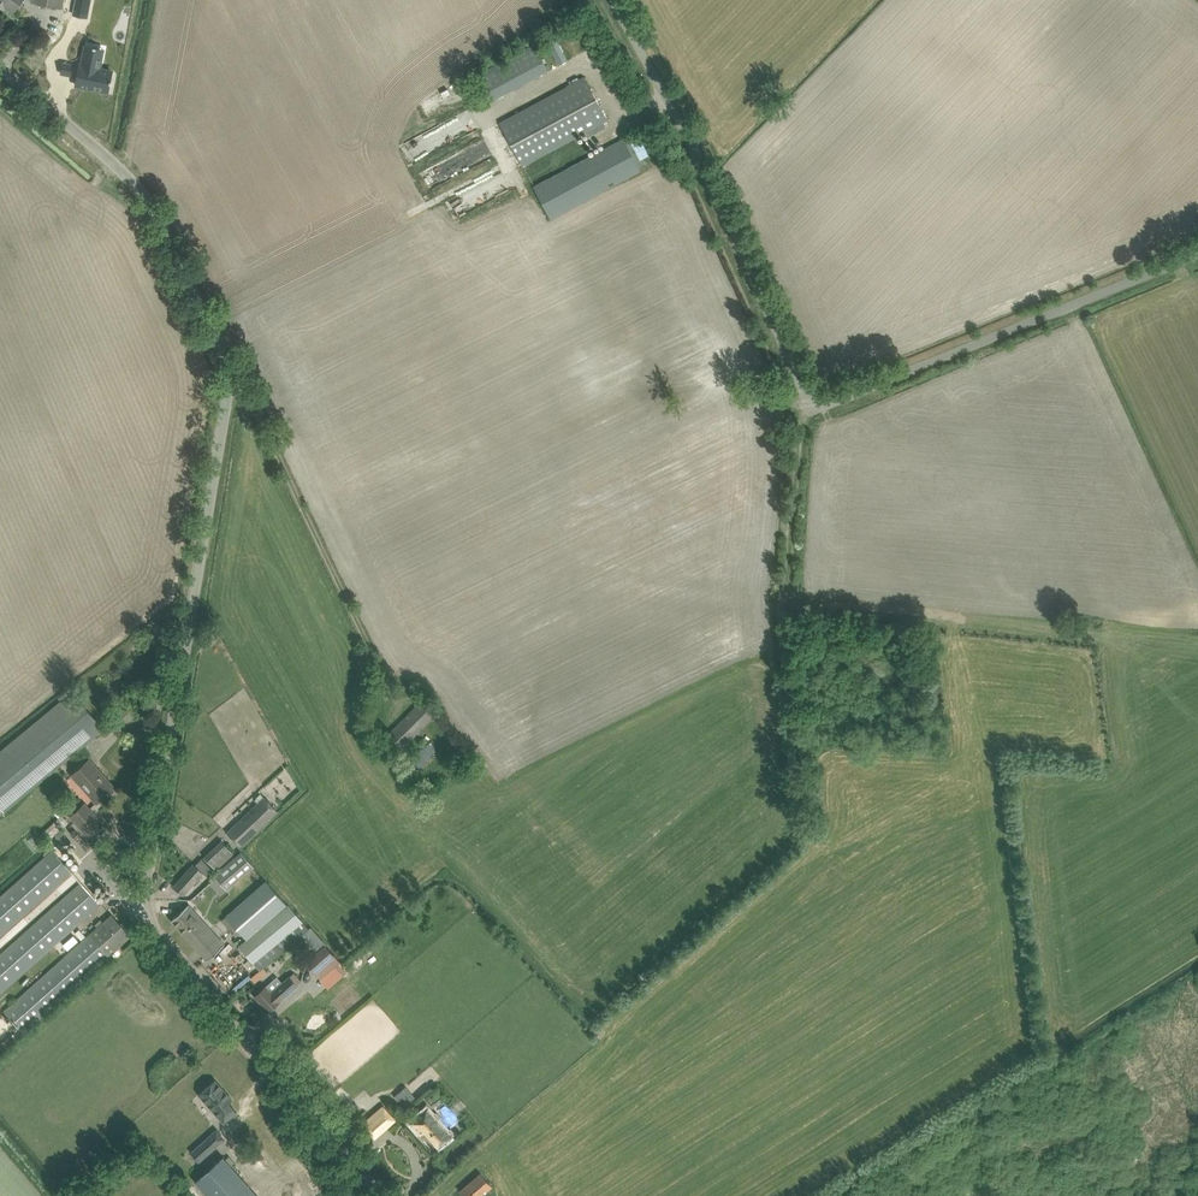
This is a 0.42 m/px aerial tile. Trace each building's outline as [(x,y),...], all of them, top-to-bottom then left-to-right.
[(0,2),(2,1),(14,10),(22,0),(0,0),(0,2)] [(73,15),(90,18),(94,0),(76,0),(73,15)] [(534,44),(523,50),(475,77),(489,102),(548,69),(534,44)] [(79,63),(76,76),(81,77),(80,81),(90,83),(89,85),(109,89),(113,72),(99,69),(101,55),(91,53),(90,59),(84,58),(82,64),(79,63)] [(574,83),(500,122),(523,164),(585,131),(588,136),(605,126),(602,122),(608,119),(585,77),(574,83)] [(623,138),(534,186),(551,218),(640,170),(638,167),(646,163),(632,138),(625,142),(623,138)] [(72,691),(0,751),(0,815),(104,729),(72,691)] [(433,716),(429,712),(421,703),(390,733),(403,746),(433,716)] [(430,741),(419,750),(427,759),(438,749),(430,741)] [(89,759),(80,767),(72,775),(97,802),(114,787),(89,759)] [(282,781),(278,783),(286,796),(301,787),(288,767),(278,774),(282,781)] [(228,832),(241,846),(278,812),(264,798),(228,832)] [(72,818),(80,827),(88,836),(103,823),(87,805),(72,818)] [(69,822),(62,814),(41,834),(48,841),(69,822)] [(216,870),(234,853),(221,841),(204,857),(216,870)] [(42,858),(0,896),(0,935),(71,872),(52,850),(42,858)] [(221,895),(227,890),(254,867),(240,852),(214,875),(216,877),(210,882),(221,895)] [(202,858),(195,865),(194,863),(174,886),(183,895),(203,872),(208,876),(213,870),(202,858)] [(253,963),(259,971),(264,967),(303,933),(304,934),(310,929),(301,920),(302,919),(290,905),(289,906),(268,881),(228,916),(248,938),(239,946),(249,958),(253,963)] [(71,891),(0,954),(0,993),(100,904),(80,882),(71,891)] [(224,944),(196,914),(188,905),(172,920),(207,959),(224,944)] [(110,916),(81,942),(3,1011),(22,1032),(100,963),(129,937),(110,916)] [(79,929),(75,933),(81,940),(86,936),(79,929)] [(74,935),(63,944),(68,950),(79,940),(74,935)] [(306,962),(320,979),(340,961),(326,945),(306,962)] [(249,958),(244,963),(248,967),(253,963),(249,958)] [(226,968),(216,977),(226,988),(236,979),(226,968)] [(277,976),(263,988),(254,996),(268,1011),(302,981),(293,972),(282,982),(277,976)] [(183,1053),(169,1065),(178,1076),(192,1064),(183,1053)] [(232,1099),(215,1080),(199,1094),(224,1123),(237,1112),(229,1103),(232,1099)] [(406,1086),(394,1096),(404,1109),(416,1099),(406,1086)] [(362,1123),(374,1138),(396,1120),(383,1105),(362,1123)] [(410,1122),(434,1150),(452,1134),(428,1106),(410,1122)] [(190,1151),(198,1162),(224,1140),(214,1129),(190,1151)] [(194,1183),(206,1195),(256,1195),(222,1158),(194,1183)] [(489,1182),(481,1173),(460,1191),(464,1195),(481,1195),(493,1186),(489,1182)] [(186,1195),(202,1195),(191,1183),(182,1190),(186,1195)]
